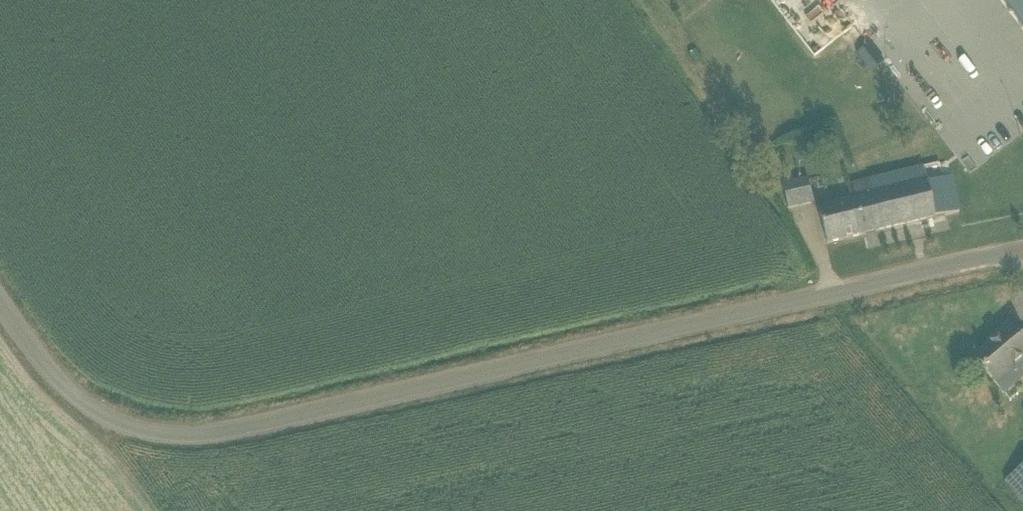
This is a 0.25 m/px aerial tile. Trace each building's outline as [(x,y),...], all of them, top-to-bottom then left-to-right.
[(1022,30),(1022,0),(1000,0),(1022,30)] [(867,46),(856,55),(869,72),(881,63),(867,46)] [(851,201),(818,208),(823,227),(827,244),(959,213),(957,205),(954,193),(951,178),(942,180),(925,184),(921,167),(847,184),(851,201)] [(997,341),(974,360),(997,386),(1022,364),(1022,341),(1022,342),(1008,326),(994,338),(997,341)] [(1005,483),(1022,504),(1022,468),(1005,483)]
